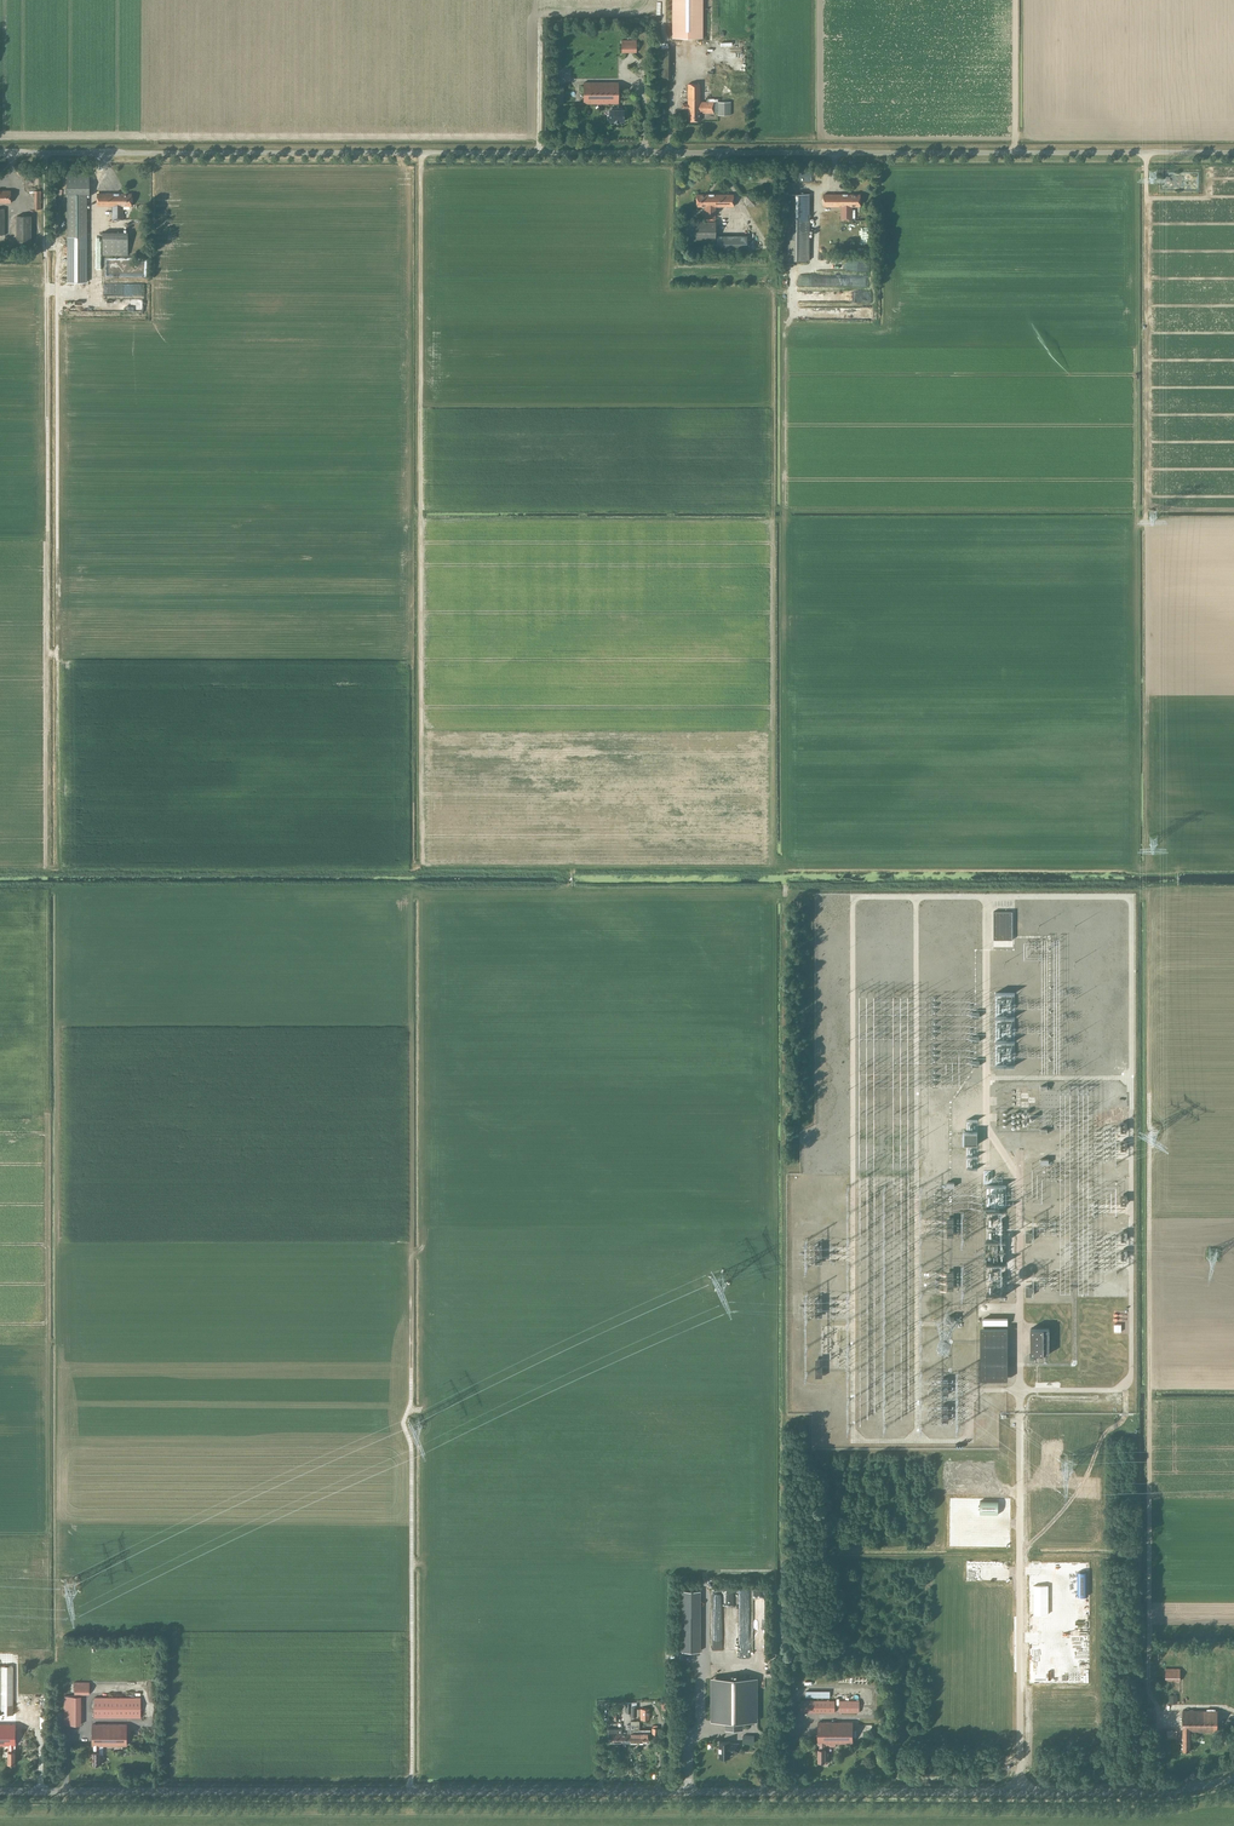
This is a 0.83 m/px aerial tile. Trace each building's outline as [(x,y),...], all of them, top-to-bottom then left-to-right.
[(672,38),(702,38),(703,0),(672,0),(672,38)] [(621,40),(621,52),(636,52),(636,40),(621,40)] [(662,49),(662,79),(671,79),(671,49),(662,49)] [(749,60),(720,62),(721,71),(749,69),(749,60)] [(584,82),(584,103),(618,103),(618,82),(584,82)] [(700,102),(700,84),(688,84),(688,103),(682,103),(682,108),(688,108),(688,121),(700,121),(700,113),(718,113),(718,115),(730,115),(730,102),(710,102),(700,102)] [(553,103),(564,103),(563,86),(553,86),(553,103)] [(621,108),(620,108),(611,108),(611,110),(609,110),(609,114),(608,114),(608,119),(609,119),(609,121),(614,121),(614,122),(619,122),(619,121),(624,121),(624,110),(622,110),(622,109),(621,108)] [(67,171),(67,237),(87,237),(87,193),(89,193),(89,171),(67,171)] [(5,203),(10,203),(10,190),(0,190),(0,203),(5,203)] [(131,205),(131,193),(97,193),(97,205),(112,205),(112,219),(123,219),(123,205),(131,205)] [(796,193),(796,215),(800,215),(800,220),(811,220),(811,194),(796,193)] [(715,220),(715,206),(733,206),(733,194),(696,194),(696,206),(704,206),(704,220),(711,220),(711,221),(685,221),(685,240),(715,240),(715,220)] [(860,206),(860,194),(823,194),(823,206),(841,206),(841,220),(852,220),(852,206),(860,206)] [(755,205),(755,195),(746,195),(745,205),(755,205)] [(31,245),(31,215),(16,215),(16,245),(31,245)] [(102,232),(102,254),(128,254),(128,232),(102,232)] [(716,236),(716,250),(747,250),(747,236),(716,236)] [(87,237),(67,237),(67,281),(87,281),(87,237)] [(834,314),(835,305),(808,304),(808,313),(834,314)] [(1013,911),(994,911),(994,939),(1013,939),(1013,911)] [(978,1143),(978,1131),(966,1131),(966,1143),(978,1143)] [(1016,1144),(1010,1147),(1013,1153),(1019,1150),(1016,1144)] [(814,1232),(823,1229),(821,1223),(812,1225),(814,1232)] [(995,1301),(1011,1301),(1010,1292),(995,1293),(995,1301)] [(980,1380),(1008,1380),(1008,1328),(980,1328),(980,1380)] [(1049,1354),(1049,1328),(1031,1328),(1031,1354),(1049,1354)] [(1047,1586),(1034,1586),(1034,1614),(1048,1614),(1047,1586)] [(691,1649),(703,1649),(702,1589),(684,1589),(684,1637),(691,1636),(691,1649)] [(12,1714),(13,1666),(0,1666),(0,1714),(12,1714)] [(1180,1681),(1180,1668),(1165,1668),(1165,1681),(1180,1681)] [(758,1678),(711,1678),(711,1721),(726,1721),(726,1729),(743,1729),(743,1721),(758,1721),(758,1678)] [(89,1694),(89,1682),(74,1682),(74,1694),(89,1694)] [(20,1691),(35,1691),(35,1683),(20,1683),(20,1691)] [(81,1696),(64,1696),(64,1724),(81,1724),(81,1696)] [(94,1697),(94,1717),(141,1717),(141,1697),(94,1697)] [(835,1712),(835,1700),(800,1700),(800,1712),(835,1712)] [(859,1712),(859,1700),(839,1700),(839,1712),(859,1712)] [(1182,1701),(1170,1701),(1171,1722),(1182,1721),(1182,1701)] [(613,1712),(613,1718),(618,1718),(618,1707),(608,1707),(608,1712),(613,1712)] [(649,1719),(649,1708),(640,1708),(640,1719),(649,1719)] [(1183,1710),(1183,1731),(1183,1737),(1190,1737),(1190,1731),(1217,1732),(1217,1710),(1183,1710)] [(825,1751),(825,1749),(825,1743),(853,1743),(853,1722),(818,1722),(818,1743),(820,1743),(820,1749),(818,1749),(818,1761),(822,1761),(822,1763),(827,1763),(827,1751),(825,1751)] [(0,1724),(0,1745),(8,1745),(8,1751),(14,1751),(14,1745),(15,1745),(15,1724),(0,1724)] [(127,1724),(92,1724),(92,1745),(94,1745),(94,1751),(92,1751),(92,1764),(102,1764),(102,1754),(99,1754),(99,1751),(99,1745),(127,1745),(127,1724)] [(622,1742),(631,1742),(631,1724),(627,1724),(627,1733),(622,1733),(622,1742)] [(639,1729),(639,1724),(631,1724),(631,1742),(639,1742),(639,1729)] [(622,1742),(622,1733),(622,1728),(608,1728),(608,1738),(613,1738),(613,1742),(622,1742)] [(648,1742),(648,1734),(650,1734),(650,1729),(639,1729),(639,1742),(648,1742)] [(730,1742),(719,1742),(719,1757),(730,1757),(730,1752),(739,1752),(739,1743),(730,1743),(730,1742)]
